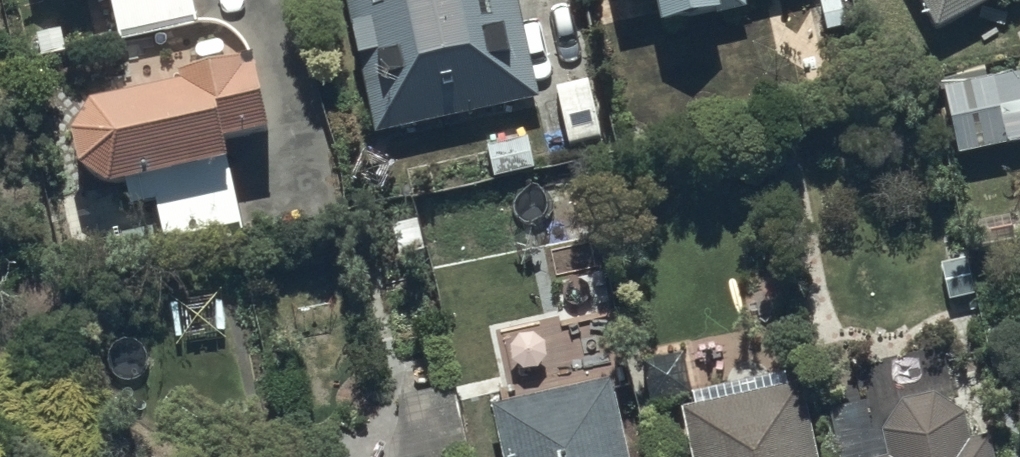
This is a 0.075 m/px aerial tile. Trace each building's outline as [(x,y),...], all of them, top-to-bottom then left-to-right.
[(113,42),(193,25),(188,0),(104,0),(113,42)] [(346,25),(340,26),(347,58),(354,57),(371,133),(535,97),(513,0),(340,0),(346,25)] [(648,27),(742,8),(740,0),(642,0),(648,27)] [(929,31),(989,0),(913,0),(929,31)] [(165,86),(74,106),(58,135),(65,166),(94,187),(116,182),(122,210),(150,203),(158,240),(238,229),(225,161),(210,142),(269,130),(254,59),(163,75),(165,86)] [(950,156),(1019,143),(1019,75),(938,90),(950,156)] [(756,381),(684,396),(677,357),(635,365),(644,407),(675,401),(686,456),(812,456),(797,383),(758,391),(756,381)] [(493,405),(481,408),(492,456),(620,456),(606,396),(624,392),(616,359),(489,388),(493,405)] [(448,393),(391,405),(401,456),(461,456),(448,393)] [(984,436),(963,441),(958,414),(931,396),(895,404),(875,434),(880,456),(988,456),(984,436)]
